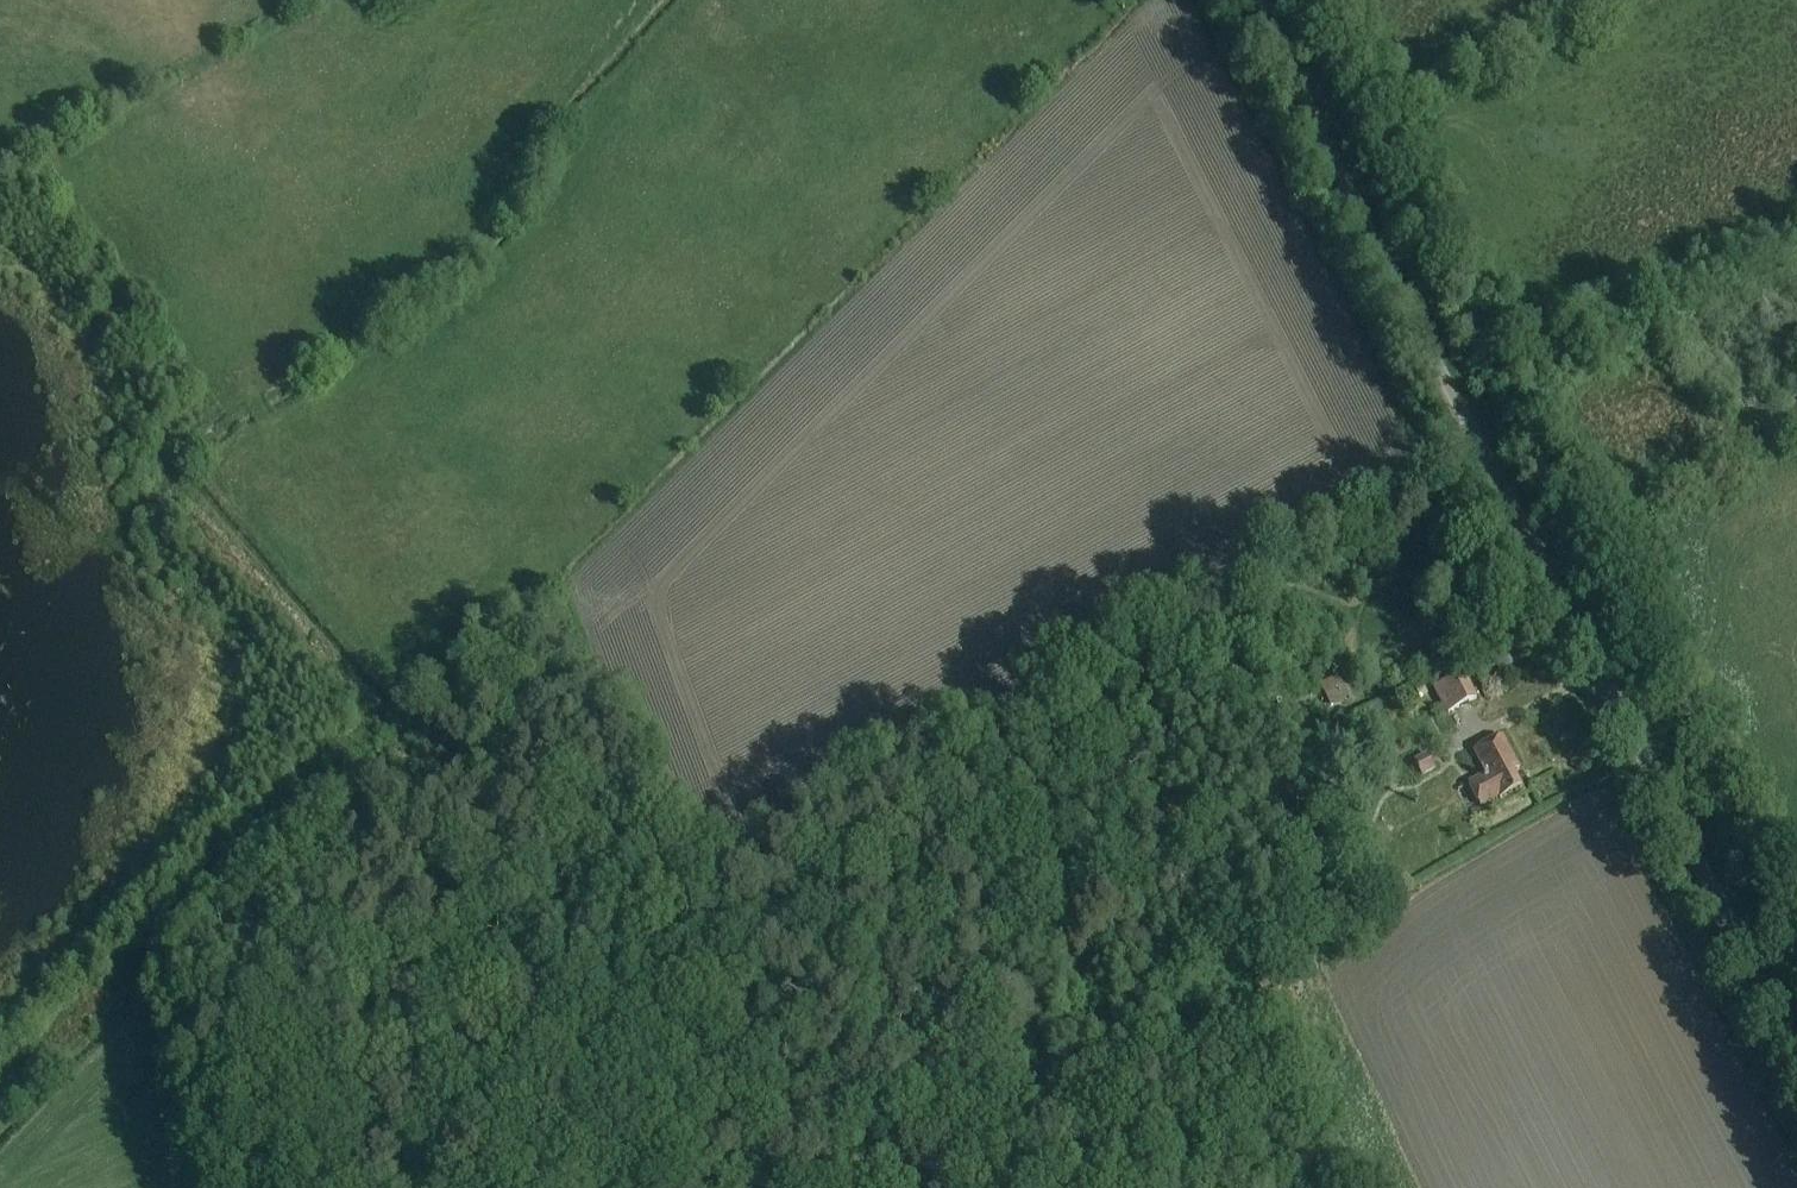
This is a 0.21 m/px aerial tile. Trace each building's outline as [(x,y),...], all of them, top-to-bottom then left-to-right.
[(1507,639),(1487,649),(1500,674),(1520,664),(1507,639)] [(1439,685),(1434,688),(1449,714),(1478,696),(1464,672),(1458,675),(1447,658),(1429,669),(1439,685)] [(1320,687),(1330,708),(1350,699),(1340,677),(1320,687)] [(1519,770),(1503,738),(1476,752),(1483,766),(1479,768),(1483,776),(1470,783),(1481,806),(1499,796),(1500,798),(1522,787),(1514,772),(1519,770)] [(1428,755),(1414,761),(1422,777),(1435,771),(1428,755)]
